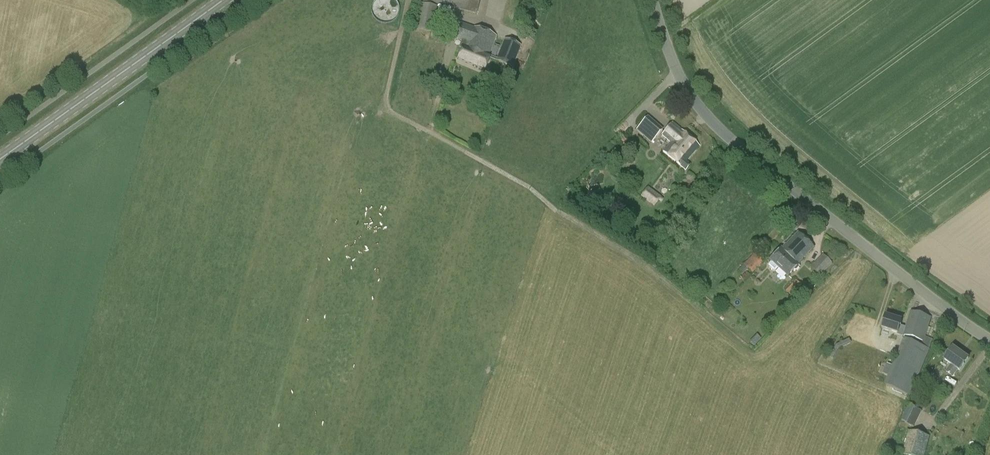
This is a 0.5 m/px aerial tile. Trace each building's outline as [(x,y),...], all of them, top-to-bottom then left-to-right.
[(415,0),(446,7),(443,18),(452,20),(456,9),(477,14),(480,0),(415,0)] [(489,58),(489,57),(497,35),(474,27),(474,28),(461,24),(455,39),(462,41),(460,45),(461,46),(457,58),(484,69),(489,58)] [(504,39),(495,62),(512,68),(521,45),(504,39)] [(651,143),(663,130),(647,116),(636,130),(651,143)] [(670,143),(663,151),(686,170),(691,165),(686,161),(699,146),(672,123),(662,135),(670,143)] [(661,197),(648,187),(641,197),(654,207),(661,197)] [(770,259),(772,261),(768,266),(774,272),(778,267),(788,276),(794,270),(795,270),(798,268),(798,266),(798,265),(798,264),(813,248),(798,233),(781,249),(780,248),(770,259)] [(748,269),(752,273),(765,261),(756,252),(739,270),(743,274),(748,269)] [(819,276),(832,263),(822,255),(811,267),(819,276)] [(793,299),(804,288),(796,281),(785,291),(793,299)] [(883,374),(889,377),(885,385),(910,396),(929,349),(933,340),(925,337),(931,317),(911,311),(906,328),(900,327),(902,320),(886,315),(882,328),(898,332),(898,333),(924,340),(921,346),(905,339),(893,366),(887,364),(883,374)] [(848,339),(836,345),(828,357),(833,360),(839,349),(851,344),(848,339)] [(953,377),(958,369),(960,370),(968,358),(953,347),(944,359),(951,364),(946,372),(953,377)] [(910,405),(902,421),(914,427),(922,411),(910,405)] [(903,454),(907,454),(925,454),(930,436),(909,431),(903,454)]
